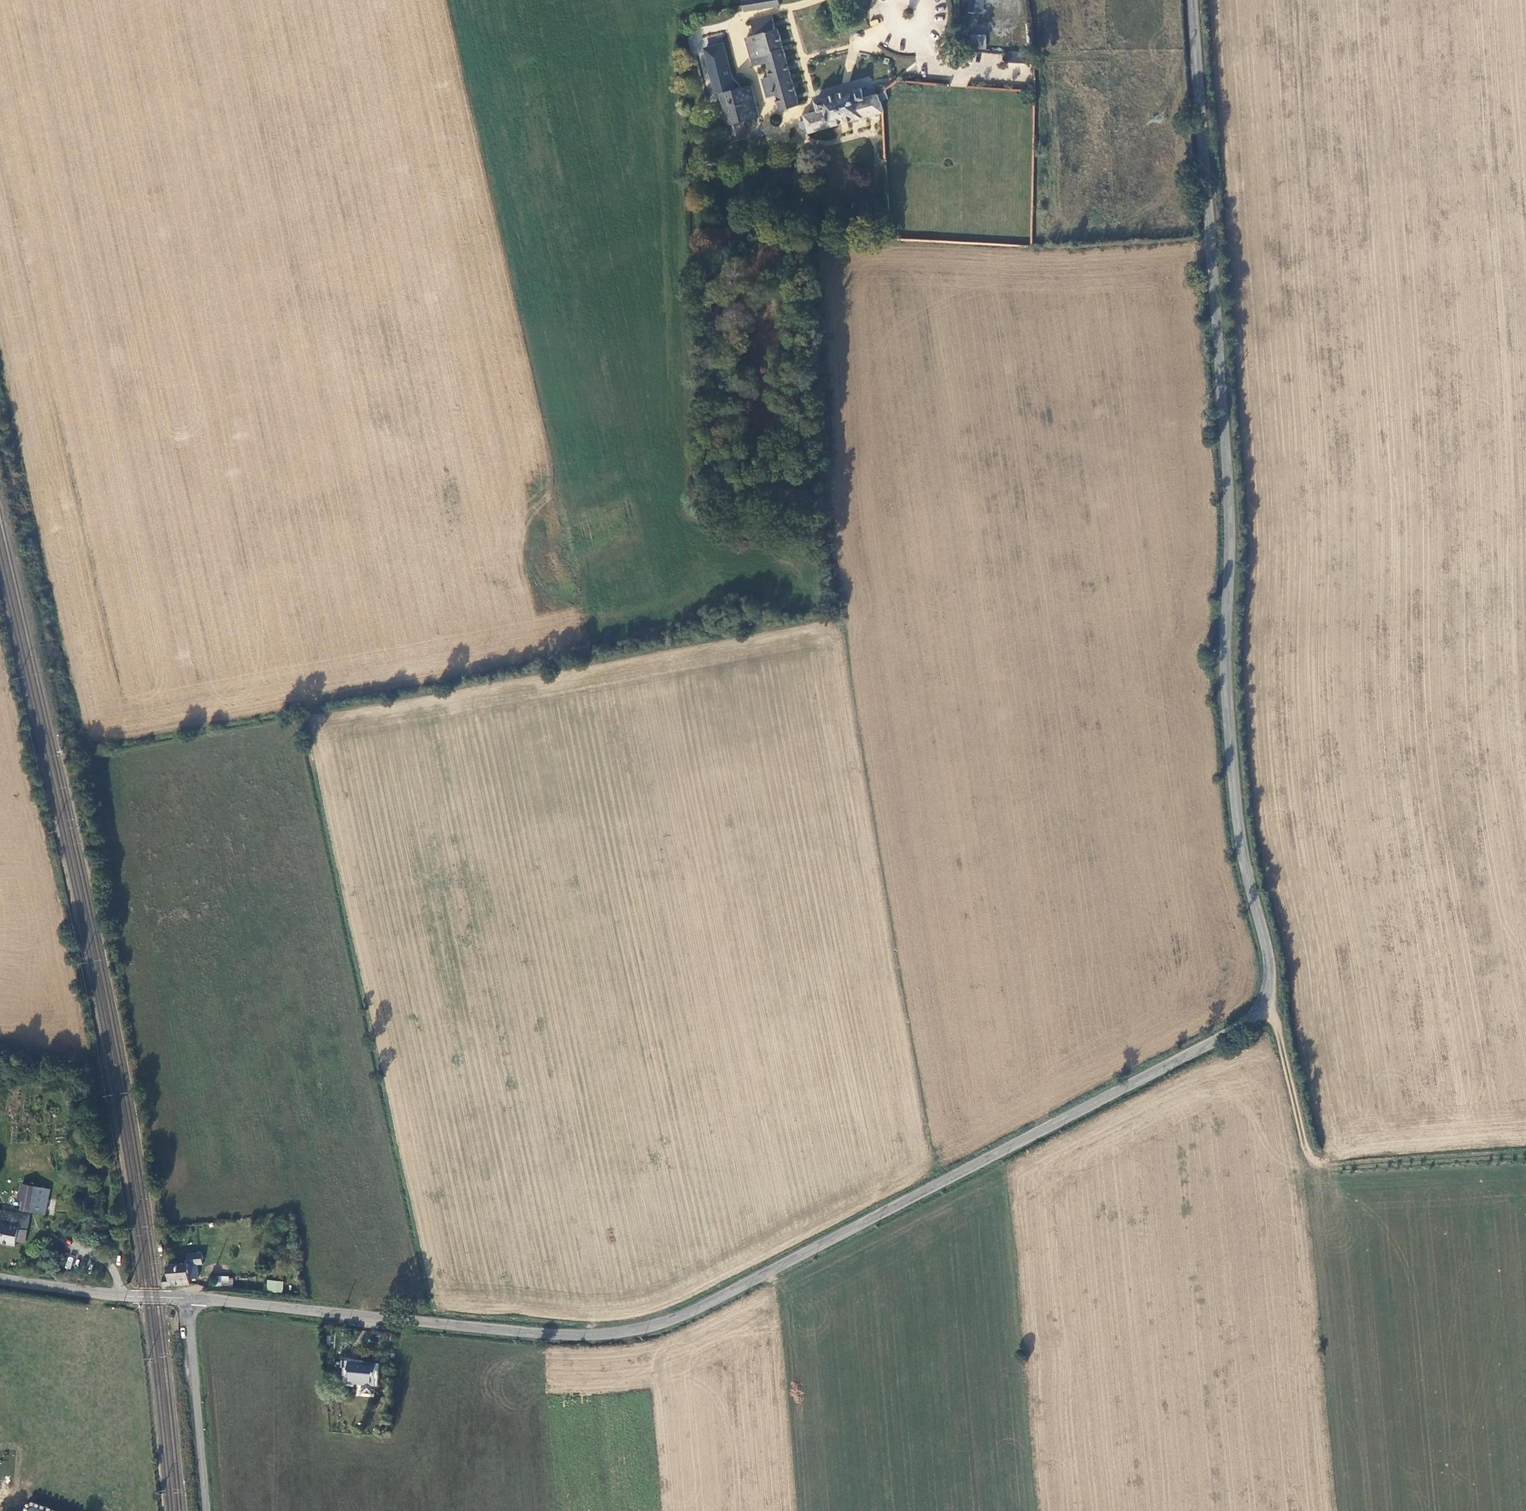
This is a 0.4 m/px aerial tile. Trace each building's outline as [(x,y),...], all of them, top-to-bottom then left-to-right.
[(779,0),(742,0),(742,4),(743,10),(780,5),(779,0)] [(967,13),(983,14),(984,0),(968,0),(967,13)] [(781,112),(799,107),(778,29),(776,30),(772,17),(754,22),(757,36),(747,39),(755,66),(767,63),(771,78),(762,80),(767,98),(776,95),(781,112)] [(971,49),(986,49),(986,35),(971,35),(971,49)] [(1008,63),(1035,65),(1035,54),(1009,52),(1008,63)] [(853,89),(869,87),(868,78),(852,81),(853,89)] [(720,94),(731,139),(745,136),(742,121),(758,118),(750,87),(720,94)] [(807,135),(882,114),(880,102),(887,98),(884,92),(878,96),(863,100),(861,91),(854,90),(823,99),(823,101),(818,103),(820,113),(802,118),(804,123),(801,124),(803,131),(806,130),(807,135)] [(690,155),(690,166),(699,165),(699,155),(690,155)] [(784,184),(791,185),(792,185),(793,173),(785,173),(784,184)] [(845,189),(846,177),(832,177),(831,189),(845,189)] [(20,1191),(19,1199),(25,1200),(23,1209),(37,1211),(40,1195),(20,1191)] [(25,1244),(28,1228),(21,1227),(23,1214),(0,1210),(0,1241),(17,1244),(18,1242),(25,1244)] [(23,1214),(21,1227),(28,1228),(30,1215),(23,1214)] [(202,1278),(201,1264),(187,1264),(171,1265),(173,1277),(167,1277),(169,1288),(194,1285),(193,1278),(202,1278)] [(232,1286),(233,1277),(217,1275),(216,1285),(232,1286)] [(267,1280),(266,1291),(282,1292),(283,1281),(267,1280)] [(350,1360),(348,1380),(375,1383),(376,1362),(350,1360)]
